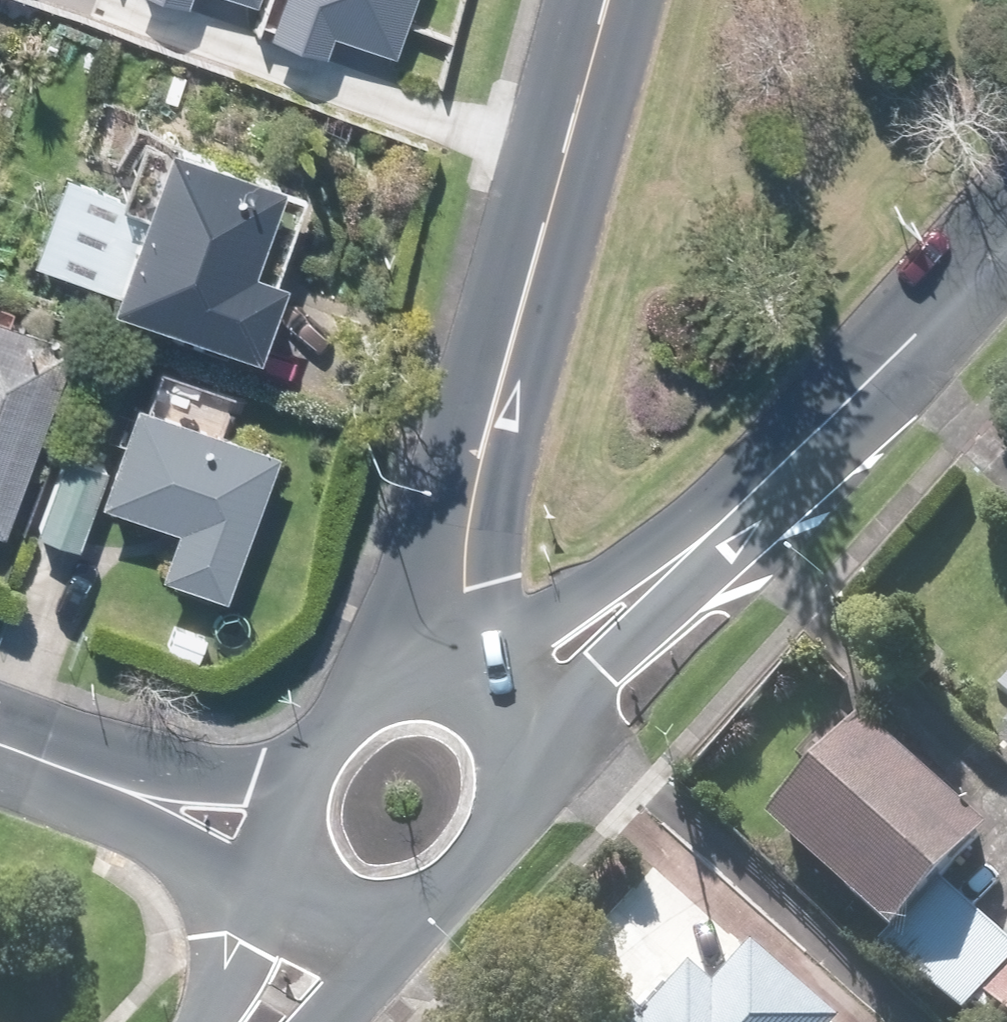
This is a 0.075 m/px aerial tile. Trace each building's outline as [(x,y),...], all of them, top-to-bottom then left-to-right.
[(100,1),(144,15),(149,0),(100,0),(100,1)] [(228,0),(186,0),(224,12),(228,0)] [(370,0),(242,0),(228,43),(273,57),(281,32),(352,54),(370,0)] [(153,146),(131,207),(56,180),(23,270),(98,297),(248,351),(273,284),(265,281),(295,197),(265,186),(153,146)] [(0,323),(0,518),(64,346),(0,323)] [(128,406),(106,471),(61,456),(36,533),(72,545),(87,499),(96,502),(171,526),(156,573),(222,594),(268,452),(212,434),(217,421),(156,401),(151,414),(128,406)] [(994,699),(1006,710),(1006,684),(994,699)] [(880,934),(867,948),(949,1021),(965,1021),(975,1011),(988,1021),(1006,1021),(1006,949),(930,880),(975,831),(853,721),(759,825),(880,934)] [(744,946),(705,987),(680,962),(623,1021),(824,1021),(744,946)]
